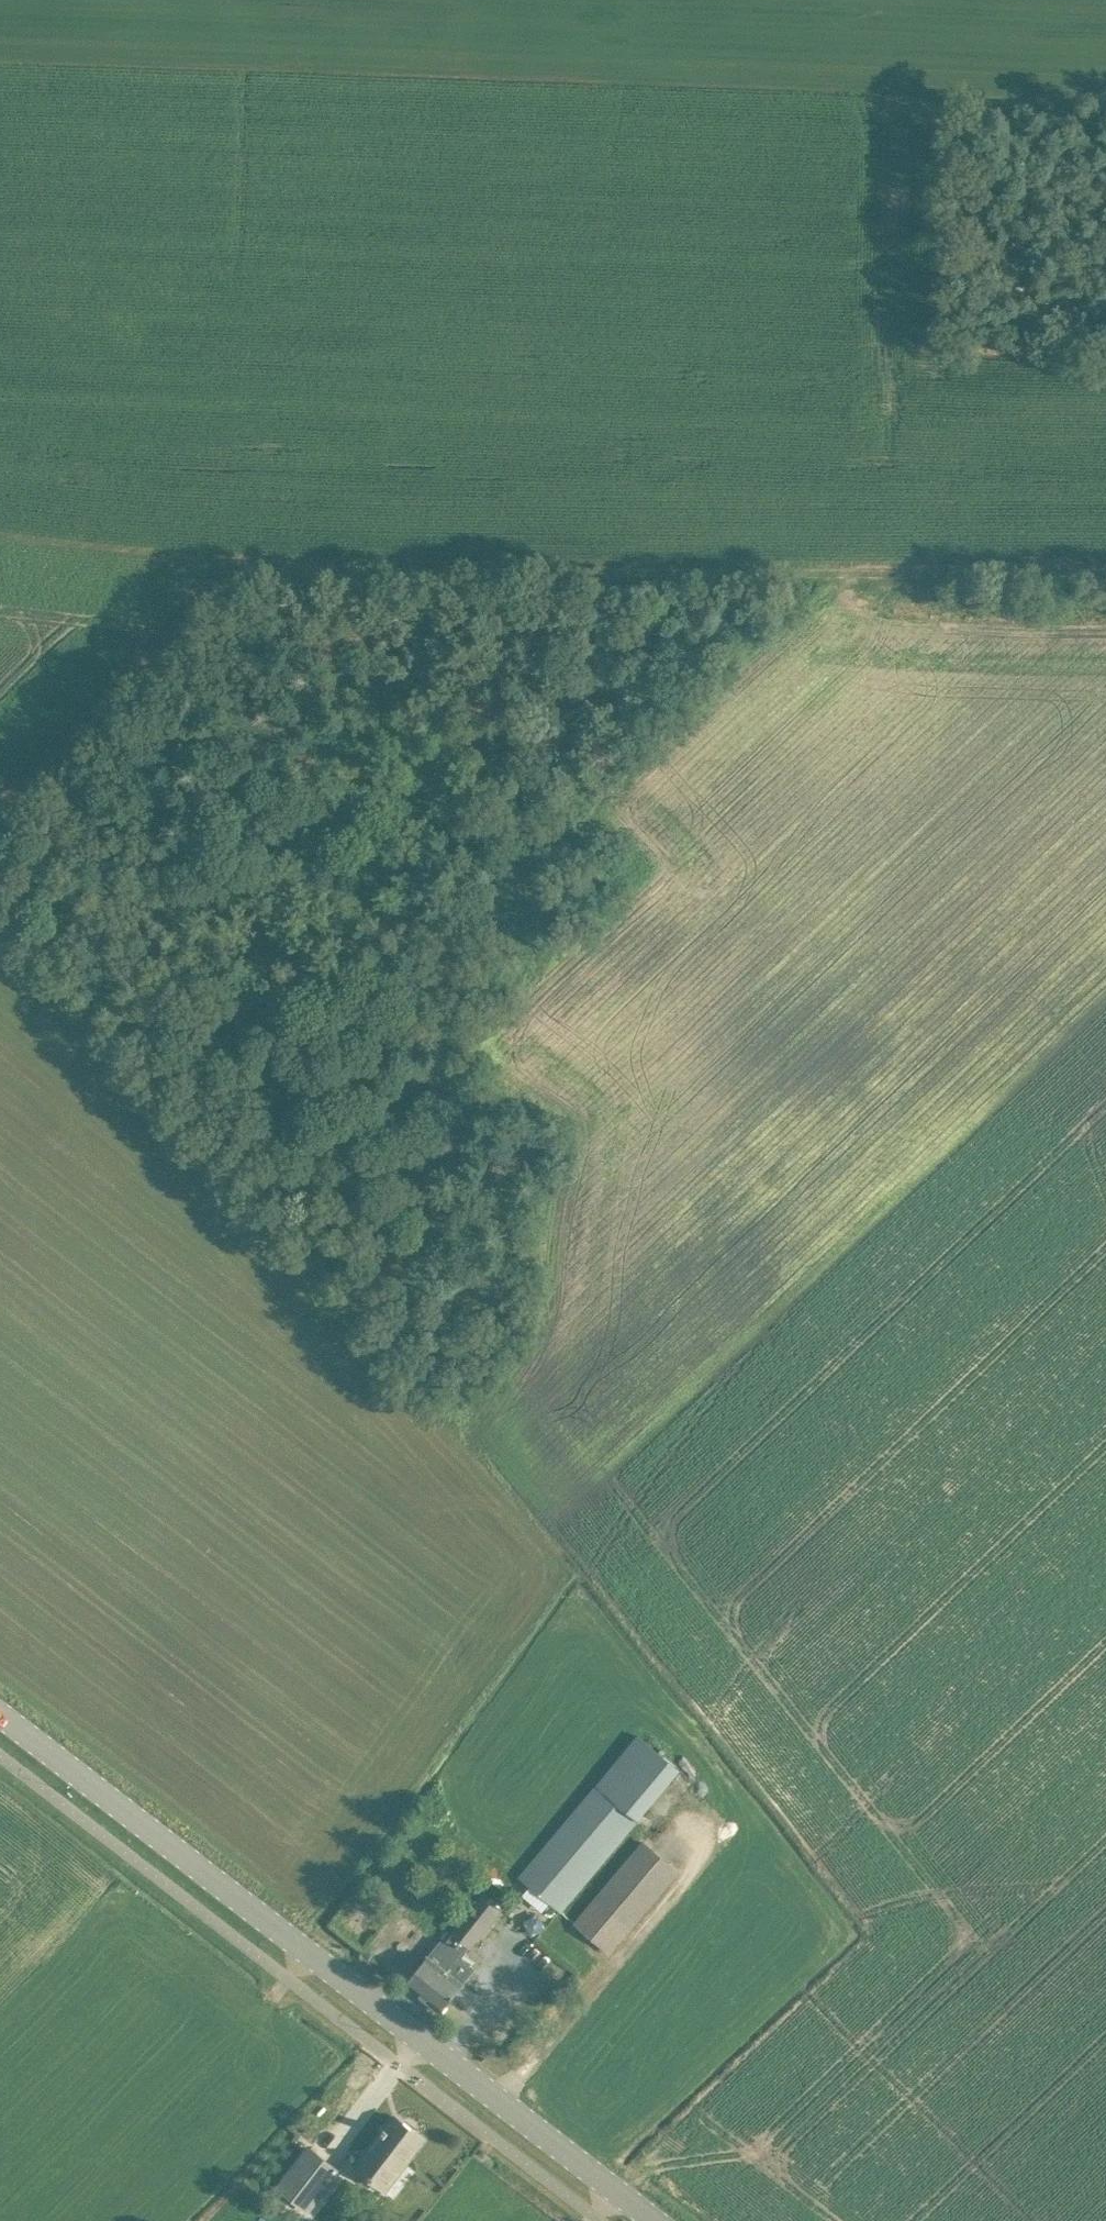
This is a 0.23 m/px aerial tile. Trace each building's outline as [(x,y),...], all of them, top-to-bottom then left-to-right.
[(597,1785),(520,1876),(561,1911),(679,1769),(639,1736),(597,1786),(597,1785)] [(575,1922),(611,1952),(678,1871),(643,1841),(575,1922)] [(483,1895),(445,1942),(441,1939),(428,1956),(419,1966),(406,1984),(441,2012),(476,1968),(460,1955),(499,1907),(483,1895)] [(385,2128),(381,2133),(383,2134),(357,2168),(385,2190),(410,2156),(424,2138),(396,2117),(386,2129),(385,2128)] [(313,2146),(281,2187),(309,2208),(341,2167),(313,2146)]
